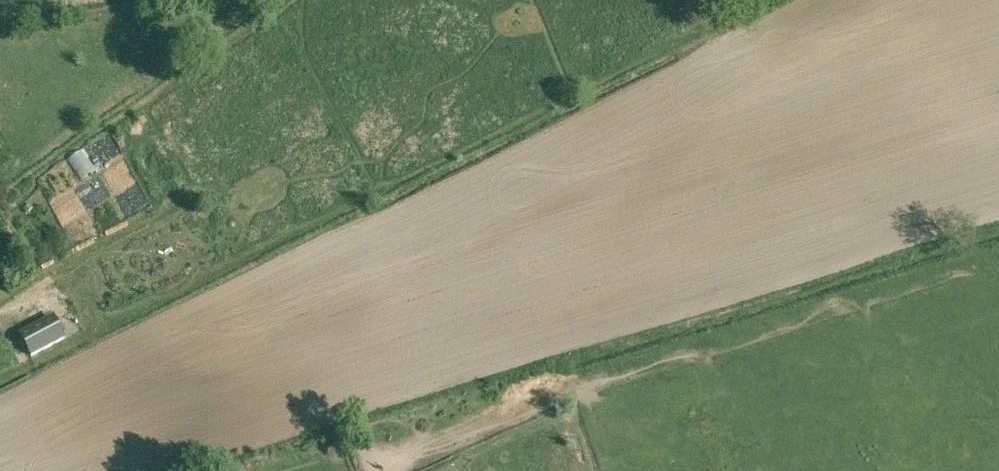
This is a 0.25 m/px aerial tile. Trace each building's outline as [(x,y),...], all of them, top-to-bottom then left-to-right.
[(145,192),(125,204),(136,222),(156,210),(145,192)] [(63,338),(53,319),(19,336),(30,356),(63,338)]
